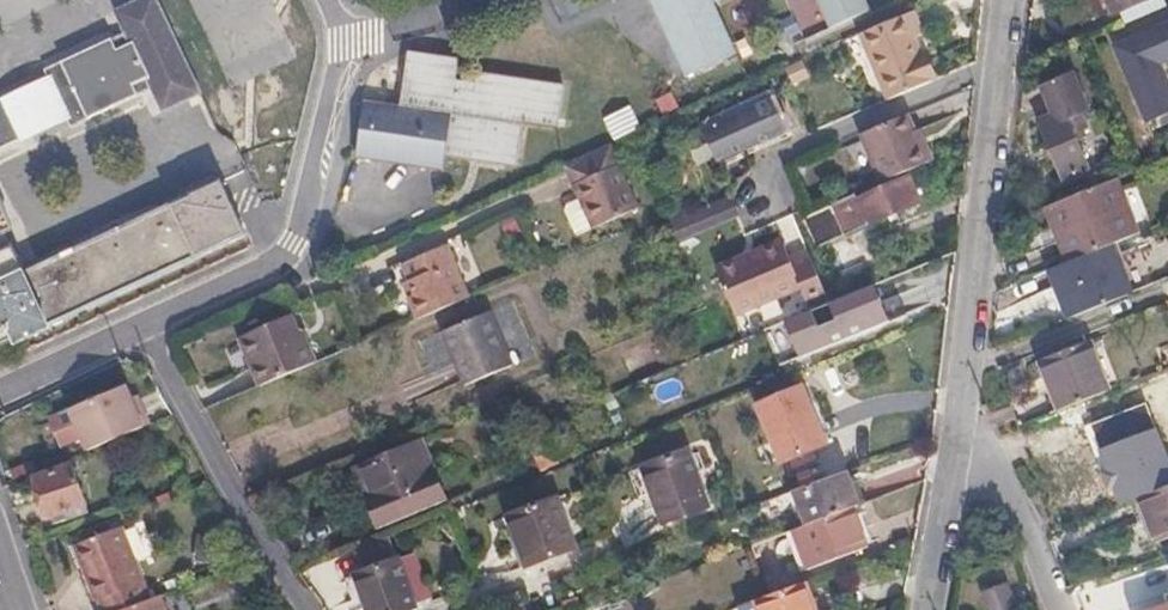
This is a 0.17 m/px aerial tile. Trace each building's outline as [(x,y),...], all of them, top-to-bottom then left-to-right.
[(36,127),(39,133),(70,120),(71,122),(152,85),(163,108),(201,90),(159,0),(134,0),(117,8),(127,31),(48,69),(49,72),(17,86),(18,90),(0,98),(0,143),(36,127)] [(829,26),(867,9),(863,0),(817,0),(829,26)] [(1115,11),(1141,0),(1110,0),(1115,11)] [(917,33),(915,28),(907,9),(854,33),(882,98),(926,80),(915,53),(910,54),(904,38),(917,33)] [(1115,41),(1147,117),(1167,109),(1167,75),(1161,59),(1167,56),(1167,18),(1115,41)] [(569,85),(557,82),(484,70),(481,81),(462,78),(465,56),(416,47),(403,101),(368,95),(358,150),(446,164),(448,151),(517,161),(526,119),(561,124),(562,123),(569,85)] [(1087,95),(1077,69),(1044,83),(1054,108),(1087,95)] [(787,130),(772,94),(703,123),(719,159),(787,130)] [(1090,136),(1087,129),(1092,128),(1086,112),(1093,110),(1087,95),(1054,108),(1056,113),(1042,118),(1066,178),(1092,167),(1081,140),(1090,136)] [(582,120),(594,145),(641,123),(628,98),(582,120)] [(945,155),(938,137),(932,138),(919,106),(871,127),(893,177),(945,155)] [(640,206),(612,140),(566,161),(594,225),(640,206)] [(818,244),(919,204),(909,177),(857,199),(855,194),(806,214),(818,244)] [(1135,229),(1115,177),(1046,205),(1066,257),(1111,239),(1135,229)] [(15,336),(19,342),(52,326),(49,320),(119,287),(245,229),(223,182),(125,225),(27,271),(7,229),(14,225),(0,195),(0,343),(15,336)] [(677,244),(735,217),(724,193),(665,221),(677,244)] [(1130,291),(1111,239),(1066,257),(1047,265),(1055,283),(1042,289),(1055,321),(1130,291)] [(804,285),(787,241),(744,257),(742,253),(717,263),(736,310),(804,285)] [(471,295),(454,257),(448,243),(404,261),(416,292),(411,295),(420,316),(471,295)] [(877,314),(868,288),(825,305),(834,330),(877,314)] [(514,363),(491,308),(444,328),(468,382),(514,363)] [(305,339),(298,324),(294,312),(243,334),(248,347),(262,382),(319,358),(311,337),(305,339)] [(1105,390),(1085,338),(1037,357),(1045,378),(1054,375),(1066,405),(1105,390)] [(836,437),(815,379),(770,396),(790,453),(836,437)] [(137,408),(128,386),(127,384),(73,404),(90,448),(151,422),(144,405),(137,408)] [(1093,430),(1116,494),(1167,476),(1167,469),(1147,410),(1093,430)] [(447,495),(425,440),(422,441),(364,464),(375,494),(369,496),(379,522),(447,495)] [(705,503),(685,448),(631,470),(644,503),(653,499),(662,519),(705,503)] [(89,507),(69,460),(33,475),(50,514),(66,507),(69,515),(89,507)] [(858,503),(844,468),(791,488),(805,522),(850,506),(858,503)] [(1143,495),(1160,540),(1167,537),(1167,485),(1143,495)] [(571,545),(552,495),(504,514),(512,535),(521,531),(531,561),(571,545)] [(864,544),(850,506),(805,522),(788,529),(802,567),(864,544)] [(120,526),(71,545),(78,565),(81,564),(86,566),(87,576),(83,577),(91,599),(97,598),(102,609),(122,609),(148,600),(120,526)] [(394,557),(351,574),(367,609),(394,609),(413,603),(394,557)] [(831,578),(839,595),(868,583),(860,565),(831,578)] [(805,577),(757,596),(762,609),(818,609),(805,577)] [(1002,585),(981,593),(988,609),(1010,609),(1011,609),(1002,585)] [(519,588),(504,593),(510,609),(527,609),(519,588)]
